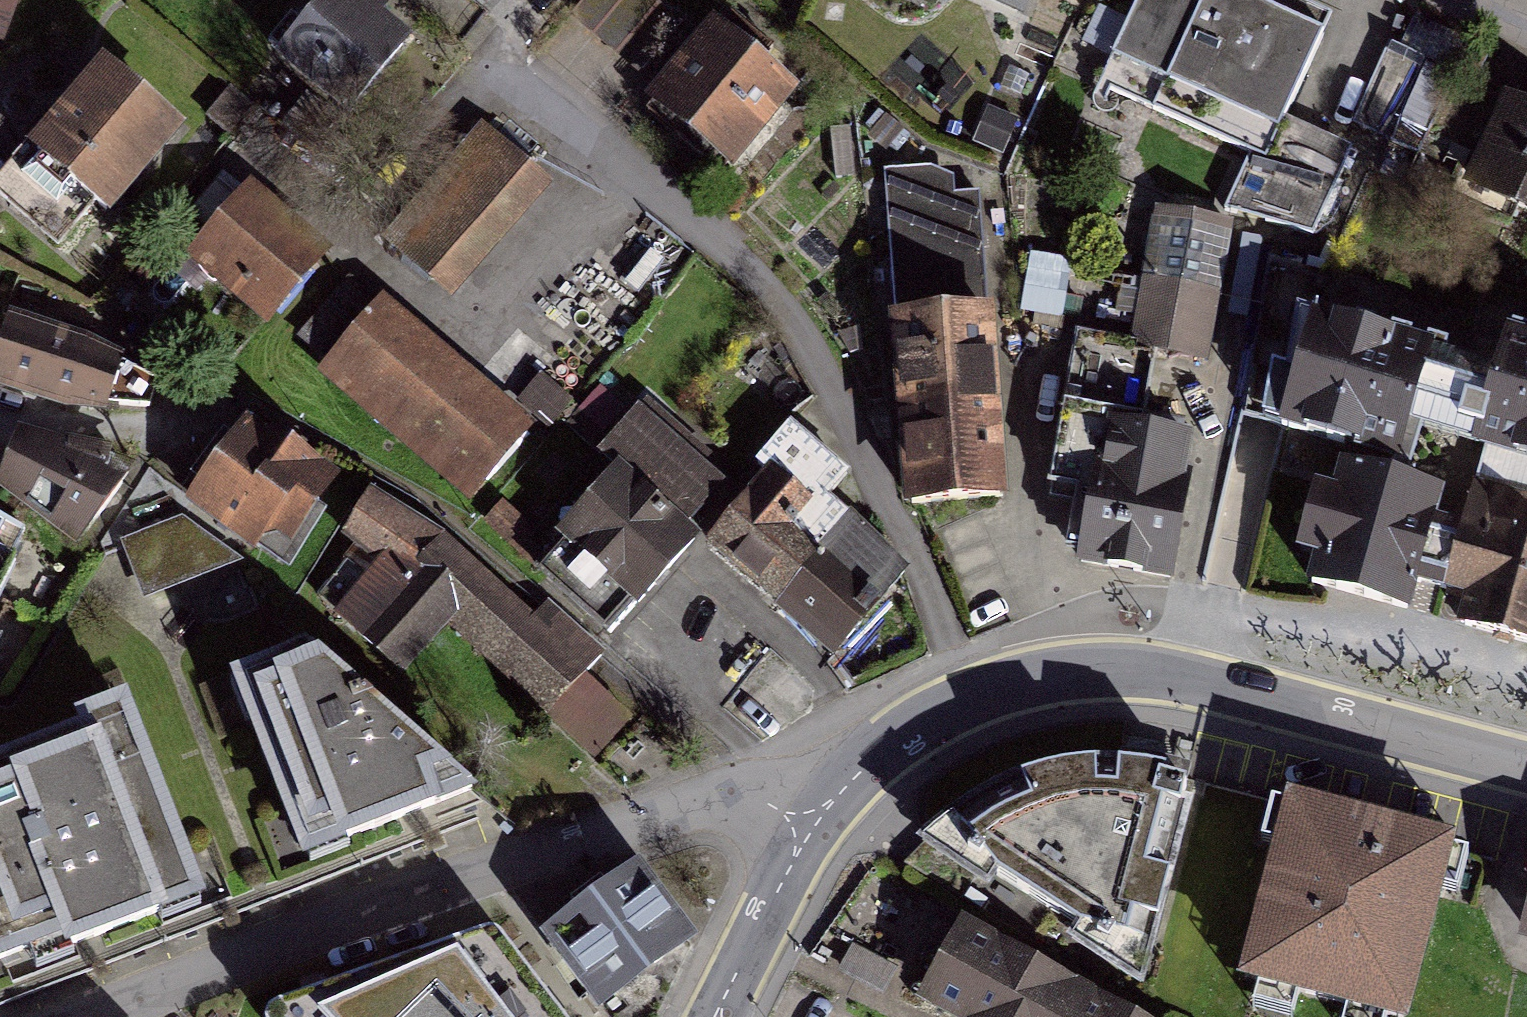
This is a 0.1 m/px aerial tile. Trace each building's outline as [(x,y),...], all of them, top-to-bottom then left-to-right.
[(5,45),(21,0),(0,0),(0,43),(5,45)] [(380,0),(345,0),(293,60),(371,127),(438,50),(380,0)] [(1023,23),(1033,0),(971,0),(1023,23)] [(1287,0),(1142,0),(1096,102),(1243,167),(1221,216),(1308,254),(1351,159),(1274,125),(1323,16),(1287,0)] [(799,93),(710,24),(637,118),(726,187),(799,93)] [(192,150),(118,83),(50,158),(124,225),(192,150)] [(1507,106),(1470,191),(1526,216),(1526,114),(1507,106)] [(538,196),(474,140),(380,246),(443,302),(538,196)] [(979,178),(886,185),(913,506),(1006,498),(979,178)] [(340,265),(256,190),(196,257),(281,332),(340,265)] [(1228,230),(1155,218),(1135,347),(1208,358),(1228,230)] [(1441,425),(1463,351),(1432,341),(1434,336),(1312,300),(1277,416),(1399,452),(1410,415),(1441,425)] [(524,428),(386,308),(324,378),(463,499),(524,428)] [(1441,425),(1526,450),(1526,325),(1506,319),(1493,360),(1463,351),(1441,425)] [(13,325),(0,366),(0,381),(100,412),(117,357),(13,325)] [(726,499),(634,415),(541,516),(633,600),(726,499)] [(1199,439),(1106,424),(1082,573),(1176,588),(1199,439)] [(339,488),(240,438),(205,506),(305,556),(339,488)] [(1440,474),(1311,440),(1279,556),(1409,591),(1420,549),(1440,474)] [(23,442),(0,490),(0,501),(98,547),(125,490),(23,442)] [(907,580),(779,467),(712,541),(840,655),(907,580)] [(1472,483),(1440,474),(1420,549),(1452,558),(1472,483)] [(1473,497),(1440,619),(1526,642),(1526,511),(1473,497)] [(202,500),(122,529),(143,587),(223,559),(202,500)] [(446,559),(381,507),(347,559),(380,580),(350,627),(368,649),(446,559)] [(0,530),(0,617),(33,545),(0,530)] [(549,710),(581,675),(446,559),(368,649),(424,697),(471,643),(549,710)] [(351,655),(238,694),(307,876),(509,801),(351,655)] [(0,774),(0,983),(234,897),(165,714),(18,777),(0,774)] [(1003,782),(903,845),(1138,997),(1187,786),(1091,769),(1003,782)] [(1282,811),(1238,980),(1382,1016),(1404,1016),(1446,854),(1282,811)] [(632,868),(527,938),(580,1016),(592,1016),(689,952),(632,868)] [(1510,928),(1526,933),(1526,869),(1510,928)] [(491,949),(537,1007),(554,994),(508,936),(491,949)] [(959,942),(922,1012),(931,1016),(1104,1016),(959,942)] [(490,951),(309,1016),(545,1016),(490,951)]
